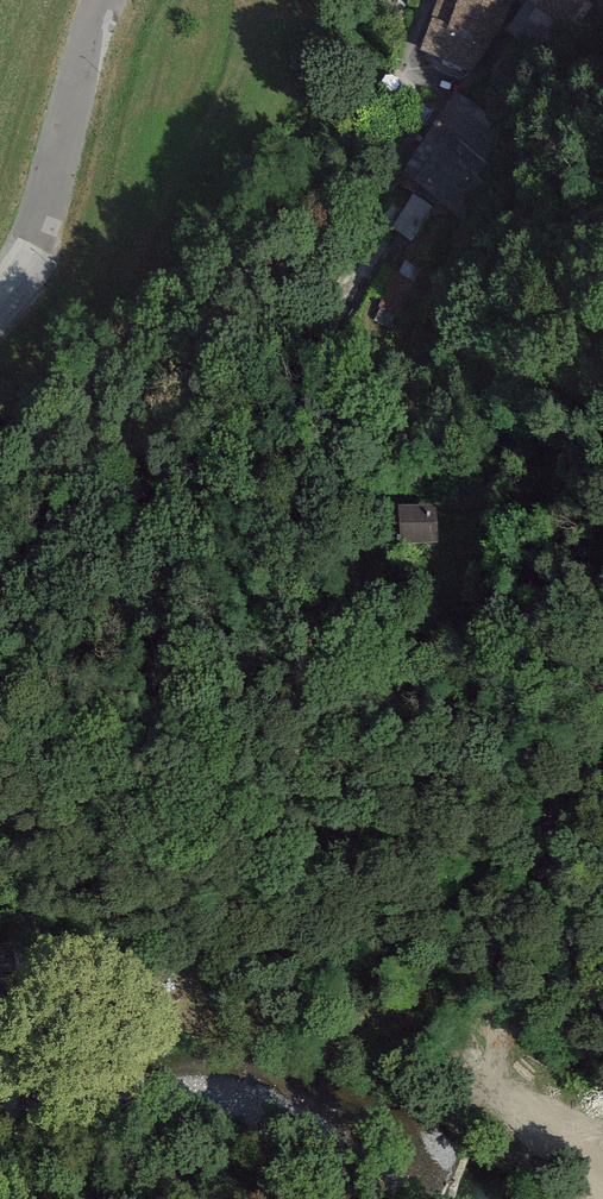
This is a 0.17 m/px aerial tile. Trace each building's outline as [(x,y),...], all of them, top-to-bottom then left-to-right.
[(425,56),(479,76),(514,0),(441,0),(425,56)] [(507,34),(554,66),(595,7),(585,0),(531,0),(507,34)] [(505,167),(454,131),(408,195),(460,231),(505,167)] [(436,508),(398,509),(399,547),(437,546),(436,508)] [(9,951),(0,951),(0,992),(13,991),(9,951)]
